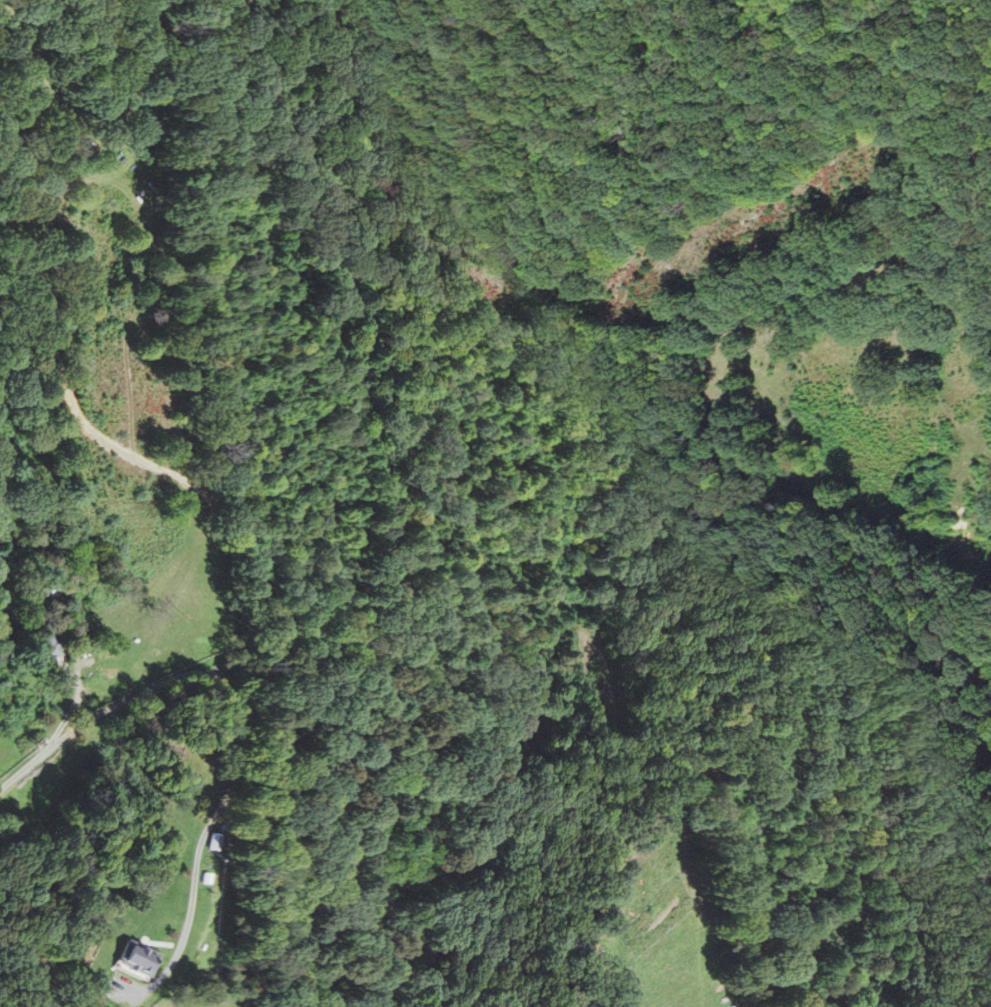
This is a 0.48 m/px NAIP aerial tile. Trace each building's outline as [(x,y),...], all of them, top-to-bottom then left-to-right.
[(45,598),(57,598),(56,586),(44,587),(45,598)] [(161,954),(128,939),(118,964),(151,978),(161,954)]
